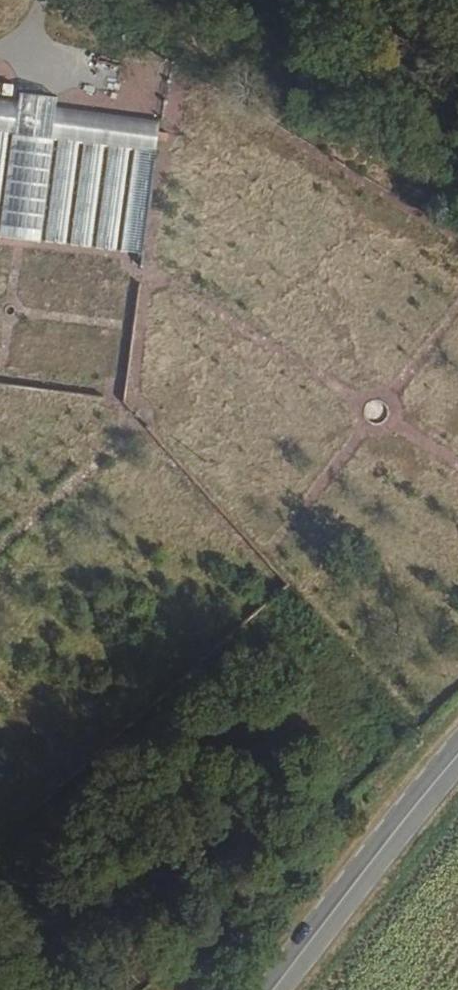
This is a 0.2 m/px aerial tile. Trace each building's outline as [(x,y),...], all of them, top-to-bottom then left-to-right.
[(52,159),(18,154),(13,186),(22,186),(10,271),(42,274),(52,159)] [(76,203),(80,161),(52,159),(42,274),(64,277),(76,203)] [(106,205),(122,206),(128,164),(80,161),(76,203),(98,205),(106,205)] [(88,281),(98,205),(76,203),(64,277),(88,281)] [(99,282),(111,286),(122,206),(106,205),(99,282)]
